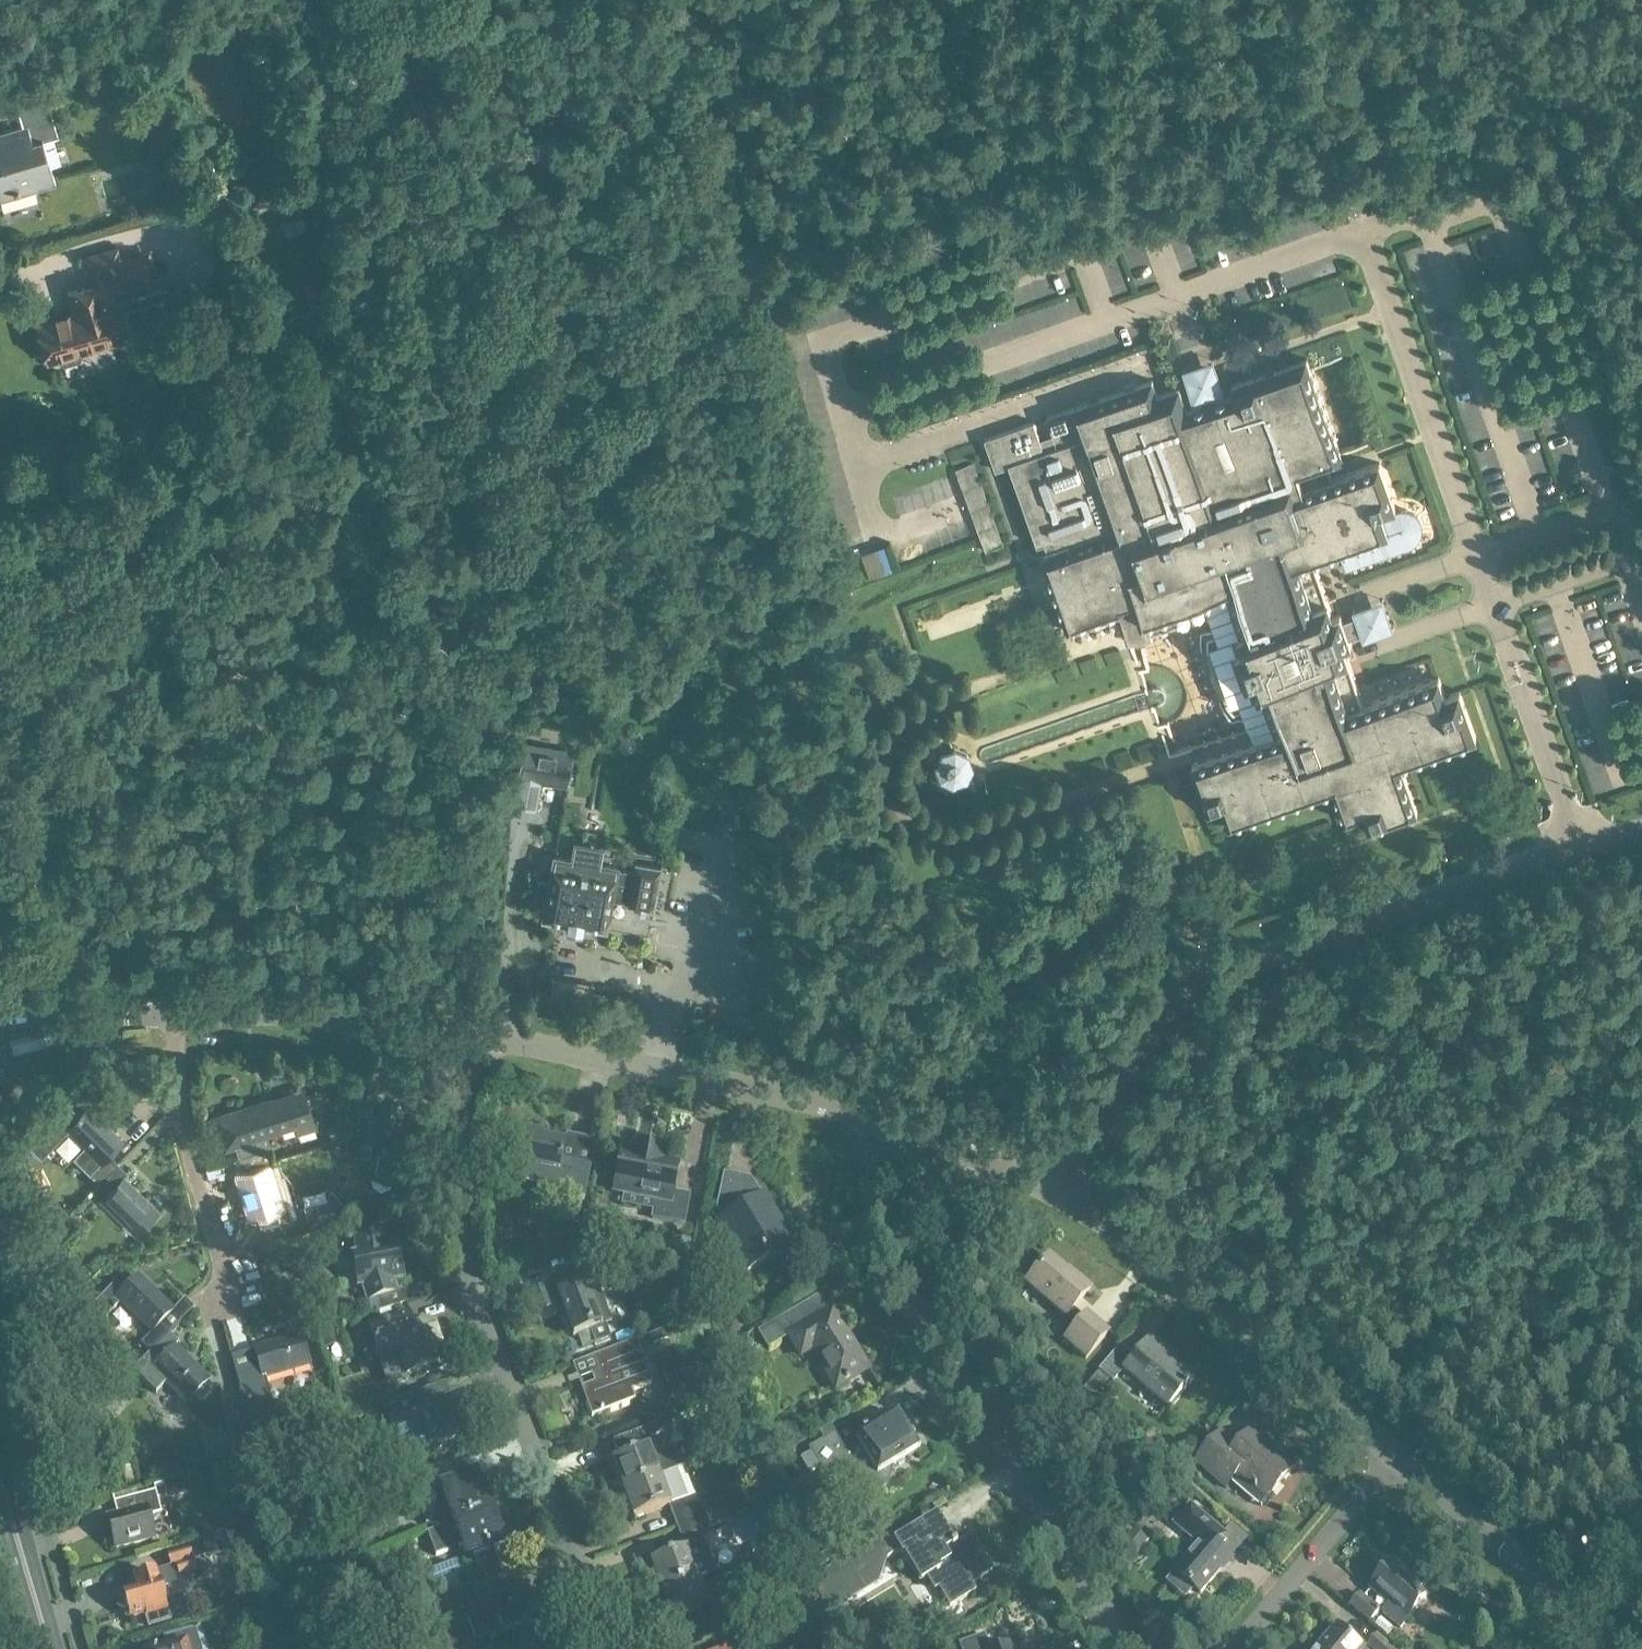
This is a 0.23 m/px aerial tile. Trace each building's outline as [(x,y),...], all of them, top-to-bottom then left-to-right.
[(0,166),(0,198),(1,200),(56,184),(44,142),(59,137),(42,80),(11,89),(21,126),(0,132),(0,164),(1,166),(0,166)] [(286,177),(271,181),(273,186),(288,182),(286,177)] [(267,181),(239,190),(243,207),(272,199),(267,181)] [(39,332),(36,333),(43,355),(46,354),(48,361),(60,357),(61,363),(65,365),(79,361),(81,357),(79,351),(122,339),(107,289),(156,273),(149,250),(119,259),(116,248),(83,257),(91,284),(66,291),(73,315),(37,325),(39,332)] [(1034,423),(985,440),(996,472),(1010,467),(1038,545),(1046,542),(1046,544),(1049,553),(1050,554),(1041,557),(1067,632),(1118,614),(1129,643),(1153,635),(1207,616),(1214,634),(1207,636),(1208,653),(1211,669),(1216,684),(1224,699),(1234,712),(1240,709),(1247,728),(1186,749),(1208,812),(1222,807),(1229,826),(1234,825),(1334,790),(1343,818),(1344,818),(1345,821),(1345,822),(1364,815),(1369,830),(1417,813),(1416,809),(1416,808),(1402,766),(1473,742),(1472,741),(1477,740),(1460,692),(1445,697),(1439,678),(1434,679),(1363,703),(1343,644),(1350,641),(1349,639),(1361,635),(1363,634),(1360,625),(1357,616),(1355,617),(1343,621),(1341,616),(1334,619),(1315,563),(1314,562),(1317,561),(1317,562),(1319,567),(1338,560),(1336,554),(1340,553),(1341,554),(1346,569),(1410,548),(1416,544),(1421,539),(1423,531),(1422,524),(1418,517),(1412,513),(1405,511),(1397,512),(1380,464),(1376,466),(1376,465),(1348,475),(1308,359),(1232,386),(1235,393),(1227,396),(1196,406),(1187,409),(1180,388),(1158,396),(1153,381),(1034,423)] [(963,490),(981,483),(973,462),(956,469),(963,490)] [(988,504),(981,483),(963,490),(971,510),(988,504)] [(996,525),(988,504),(971,510),(978,531),(996,525)] [(996,525),(978,531),(986,552),(1003,546),(996,525)] [(894,571),(885,545),(866,552),(860,554),(869,579),(894,571)] [(541,781),(543,781),(566,786),(567,778),(573,750),(523,741),(517,776),(519,776),(513,804),(536,809),(541,781)] [(954,748),(941,753),(935,766),(939,780),(953,786),(966,781),(972,768),(968,755),(954,748)] [(614,899),(630,902),(629,906),(655,911),(662,867),(637,863),(635,873),(619,870),(619,867),(555,855),(550,883),(540,881),(537,901),(546,903),(543,920),(608,931),(614,899)] [(237,1155),(264,1147),(261,1133),(294,1124),(296,1132),(314,1128),(304,1089),(215,1113),(223,1143),(233,1140),(237,1155)] [(377,1113),(369,1172),(371,1173),(371,1175),(373,1183),(381,1188),(389,1186),(393,1179),(393,1175),(402,1177),(410,1117),(399,1115),(401,1098),(375,1095),(373,1113),(377,1113)] [(98,1184),(120,1162),(110,1153),(123,1140),(88,1106),(80,1114),(65,1098),(48,1115),(65,1132),(68,1129),(85,1146),(72,1158),(98,1184)] [(65,1132),(48,1115),(24,1139),(41,1156),(65,1132)] [(344,1122),(328,1127),(332,1138),(348,1134),(344,1122)] [(552,1185),(551,1192),(583,1198),(590,1164),(561,1158),(565,1139),(542,1134),(543,1130),(525,1126),(515,1177),(552,1185)] [(264,1147),(237,1155),(240,1168),(233,1170),(246,1218),(255,1215),(259,1230),(285,1222),(265,1160),(267,1160),(264,1147)] [(621,1207),(651,1213),(649,1222),(683,1229),(690,1197),(675,1194),(676,1189),(673,1189),(678,1164),(665,1161),(667,1156),(627,1148),(626,1154),(618,1153),(610,1196),(623,1198),(621,1207)] [(120,1162),(98,1184),(93,1189),(137,1233),(159,1211),(124,1177),(129,1172),(120,1162)] [(726,1171),(717,1206),(732,1233),(728,1236),(747,1271),(792,1246),(780,1224),(779,1225),(763,1196),(760,1197),(750,1181),(741,1179),(742,1175),(726,1171)] [(344,1189),(329,1187),(328,1198),(304,1204),(309,1223),(341,1214),(344,1189)] [(586,1220),(570,1216),(567,1231),(583,1234),(586,1220)] [(356,1254),(352,1254),(358,1287),(362,1286),(372,1313),(407,1302),(403,1289),(397,1291),(393,1279),(403,1278),(397,1246),(387,1248),(386,1235),(355,1237),(356,1254)] [(1049,1256),(1027,1283),(1066,1316),(1090,1287),(1075,1275),(1074,1277),(1049,1256)] [(610,1338),(605,1325),(611,1323),(593,1274),(589,1276),(585,1264),(537,1282),(547,1309),(562,1304),(574,1336),(577,1335),(589,1331),(594,1344),(610,1338)] [(173,1312),(173,1311),(139,1278),(125,1293),(115,1283),(94,1305),(107,1318),(121,1303),(152,1333),(161,1325),(173,1312)] [(827,1311),(817,1294),(776,1318),(799,1356),(811,1349),(834,1388),(867,1369),(854,1348),(858,1346),(847,1327),(843,1329),(831,1308),(827,1311)] [(1087,1310),(1062,1340),(1086,1360),(1110,1331),(1087,1310)] [(427,1373),(440,1369),(439,1365),(442,1364),(446,1363),(434,1323),(414,1330),(409,1315),(374,1326),(368,1328),(371,1336),(378,1358),(395,1353),(402,1377),(405,1376),(426,1369),(427,1373)] [(325,1344),(338,1341),(334,1329),(321,1332),(325,1344)] [(221,1350),(238,1349),(237,1330),(220,1331),(221,1350)] [(649,1336),(653,1346),(668,1340),(664,1331),(649,1336)] [(171,1334),(144,1362),(134,1372),(156,1393),(167,1382),(190,1403),(193,1399),(197,1403),(204,1404),(213,1395),(212,1388),(208,1384),(211,1381),(176,1347),(181,1343),(171,1334)] [(254,1349),(254,1350),(255,1354),(258,1366),(236,1373),(243,1398),(252,1426),(274,1419),(277,1418),(265,1378),(309,1365),(300,1335),(254,1349)] [(1120,1345),(1099,1371),(1113,1382),(1123,1370),(1167,1407),(1194,1375),(1149,1338),(1133,1357),(1120,1345)] [(603,1379),(582,1387),(592,1415),(635,1399),(632,1390),(652,1382),(636,1339),(595,1355),(603,1379)] [(708,1376),(698,1380),(705,1399),(736,1387),(723,1350),(702,1357),(708,1376)] [(98,1385),(108,1375),(99,1366),(89,1376),(98,1385)] [(432,1404),(427,1390),(389,1404),(395,1418),(389,1420),(402,1455),(428,1445),(428,1446),(436,1443),(437,1446),(455,1439),(454,1436),(471,1429),(465,1413),(457,1395),(451,1397),(432,1404)] [(917,1449),(897,1417),(866,1436),(857,1421),(835,1434),(830,1426),(818,1433),(824,1441),(809,1450),(822,1472),(842,1469),(842,1473),(844,1478),(848,1484),(852,1488),(856,1490),(861,1492),(867,1492),(872,1492),(877,1490),(882,1488),(887,1483),(889,1479),(891,1474),(892,1470),(893,1464),(917,1449)] [(658,1424),(656,1425),(612,1442),(619,1460),(612,1463),(622,1491),(661,1477),(662,1476),(671,1473),(680,1469),(682,1468),(690,1466),(689,1463),(683,1460),(678,1457),(674,1452),(671,1447),(669,1441),(668,1435),(669,1429),(672,1423),(675,1418),(658,1424)] [(1222,1433),(1197,1462),(1228,1488),(1241,1474),(1269,1498),(1296,1468),(1253,1431),(1238,1447),(1222,1433)] [(426,1525),(439,1528),(443,1526),(450,1524),(455,1522),(491,1508),(478,1474),(471,1477),(445,1486),(438,1467),(420,1474),(418,1474),(385,1487),(389,1498),(395,1496),(424,1486),(426,1485),(434,1487),(433,1491),(432,1493),(426,1525)] [(661,1477),(622,1491),(633,1519),(669,1506),(677,1526),(677,1528),(681,1526),(706,1517),(702,1506),(702,1504),(699,1505),(694,1507),(691,1498),(671,1505),(661,1477)] [(177,1482),(180,1495),(191,1491),(187,1479),(177,1482)] [(139,1507),(108,1515),(116,1545),(155,1534),(150,1519),(154,1513),(162,1511),(156,1489),(135,1494),(139,1507)] [(1192,1499),(1173,1521),(1199,1543),(1176,1571),(1201,1593),(1248,1536),(1233,1523),(1228,1529),(1192,1499)] [(945,1527),(963,1518),(957,1507),(939,1516),(945,1527)] [(499,1528),(491,1508),(455,1522),(450,1524),(443,1526),(439,1528),(428,1532),(436,1556),(460,1547),(462,1554),(464,1561),(506,1546),(499,1529),(499,1528)] [(933,1516),(894,1540),(902,1553),(904,1552),(921,1580),(927,1576),(934,1589),(938,1586),(950,1605),(975,1589),(971,1583),(976,1580),(975,1579),(995,1567),(972,1530),(950,1544),(933,1516)] [(681,1526),(677,1528),(686,1551),(650,1565),(661,1591),(700,1578),(716,1571),(705,1542),(704,1543),(701,1534),(711,1530),(710,1526),(706,1517),(681,1526)] [(804,1558),(813,1573),(843,1555),(834,1540),(804,1558)] [(171,1566),(176,1565),(179,1576),(187,1574),(197,1571),(190,1546),(167,1552),(171,1566)] [(745,1561),(753,1559),(749,1548),(741,1551),(745,1561)] [(463,1583),(455,1563),(424,1574),(427,1582),(410,1588),(415,1600),(463,1583)] [(1401,1627),(1408,1618),(1430,1592),(1395,1563),(1373,1589),(1390,1603),(1391,1604),(1384,1613),(1401,1627)] [(192,1593),(187,1574),(179,1576),(176,1565),(171,1566),(133,1577),(136,1586),(121,1590),(122,1593),(119,1596),(125,1615),(128,1617),(129,1620),(144,1615),(148,1628),(172,1621),(165,1600),(192,1593)] [(700,1578),(661,1591),(672,1620),(711,1605),(700,1578)] [(431,1601),(449,1648),(493,1648),(489,1638),(502,1633),(501,1630),(532,1618),(520,1586),(478,1602),(472,1586),(431,1601)] [(1361,1593),(1351,1604),(1371,1622),(1382,1610),(1361,1593)] [(734,1604),(709,1614),(715,1627),(740,1618),(734,1604)] [(196,1626),(166,1635),(170,1648),(167,1648),(203,1648),(196,1626)] [(1321,1648),(1366,1648),(1367,1648),(1341,1626),(1321,1648)] [(960,1644),(962,1648),(991,1648),(985,1634),(960,1644)] [(1372,1648),(1394,1648),(1377,1635),(1368,1645),(1372,1648)]
